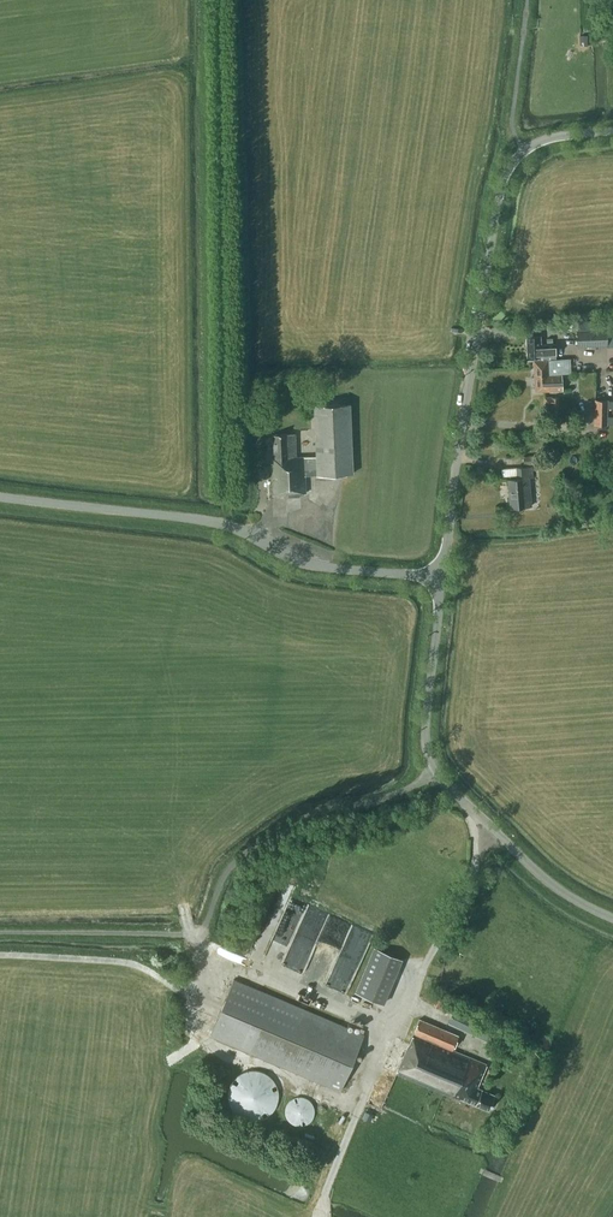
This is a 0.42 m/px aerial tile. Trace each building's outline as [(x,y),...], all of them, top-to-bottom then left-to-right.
[(605,328),(604,320),(593,321),(593,328),(577,329),(577,347),(607,346),(606,328),(605,328)] [(527,357),(544,356),(556,356),(555,343),(541,344),(540,335),(526,336),(527,357)] [(570,358),(547,359),(548,375),(562,374),(571,373),(570,358)] [(548,375),(547,359),(534,360),(535,391),(563,390),(562,374),(548,375)] [(305,475),(353,473),(350,403),(349,403),(349,397),(342,397),(343,403),(314,404),(316,456),(296,457),(295,433),(273,434),(274,454),(271,454),(273,495),(288,495),(288,496),(300,495),(300,493),(306,493),(305,475)] [(559,411),(559,397),(544,397),(544,404),(551,404),(551,411),(559,411)] [(594,399),(594,425),(612,425),(612,416),(608,416),(608,409),(612,409),(612,400),(594,399)] [(535,455),(523,456),(524,465),(535,464),(535,455)] [(529,478),(533,477),(532,466),(516,467),(517,478),(508,479),(510,507),(531,505),(529,478)] [(431,814),(446,821),(451,812),(435,805),(431,814)] [(374,947),(355,992),(382,1003),(401,958),(374,947)] [(340,1090),(364,1034),(234,979),(210,1035),(340,1090)] [(442,1001),(437,998),(433,1005),(439,1008),(442,1001)] [(487,1040),(493,1027),(454,1008),(448,1021),(487,1040)] [(460,1098),(476,1105),(488,1110),(495,1095),(477,1087),(486,1065),(452,1050),(458,1036),(419,1019),(398,1070),(396,1068),(394,1071),(397,1072),(396,1073),(459,1100),(460,1098)] [(264,1118),(265,1117),(267,1117),(268,1116),(269,1115),(271,1114),(272,1112),(273,1111),(274,1109),(275,1108),(276,1106),(277,1105),(277,1103),(278,1101),(278,1099),(279,1098),(279,1096),(279,1094),(279,1093),(278,1091),(278,1089),(277,1087),(277,1085),(276,1084),(275,1082),(275,1081),(274,1080),(272,1078),(271,1077),(270,1076),(268,1075),(267,1074),(265,1073),(264,1072),(262,1071),(259,1070),(256,1070),(253,1070),(249,1070),(246,1071),(245,1071),(243,1072),(241,1073),(238,1075),(237,1076),(236,1077),(234,1079),(233,1080),(232,1082),(231,1083),(230,1085),(230,1086),(229,1088),(229,1089),(228,1091),(228,1093),(228,1095),(228,1097),(228,1099),(229,1101),(229,1102),(230,1104),(230,1105),(231,1108),(232,1109),(234,1111),(234,1112),(235,1113),(237,1115),(239,1116),(240,1117),(241,1117),(243,1118),(245,1119),(247,1119),(249,1120),(251,1120),(253,1120),(255,1120),(257,1120),(258,1120),(261,1119),(264,1118)] [(313,1111),(313,1107),(313,1102),(311,1099),(309,1097),(307,1095),(304,1094),(302,1093),(299,1093),(295,1095),(293,1096),(291,1097),(289,1100),(288,1102),(287,1107),(288,1111),(291,1115),(293,1118),(296,1119),(301,1120),(304,1119),(307,1118),(310,1115),(311,1113),(313,1111)] [(366,1111),(363,1118),(368,1120),(371,1114),(366,1111)]
